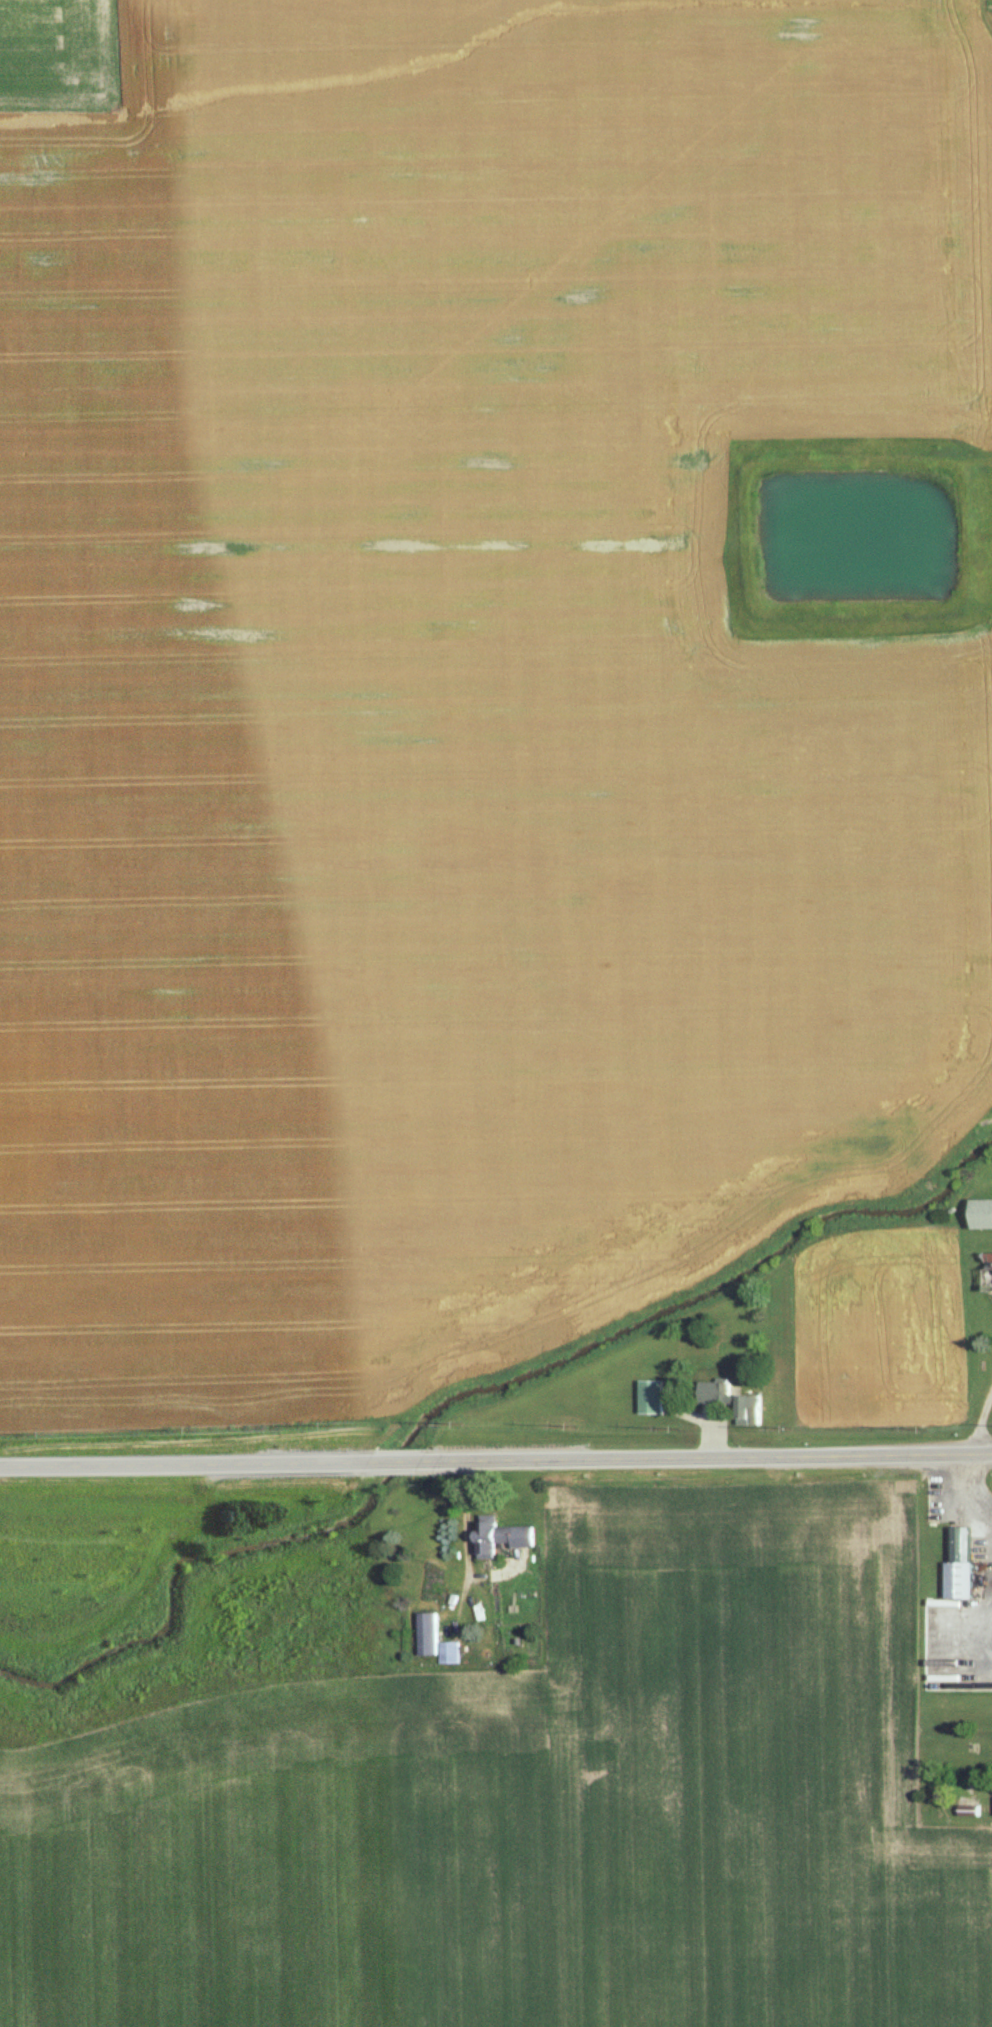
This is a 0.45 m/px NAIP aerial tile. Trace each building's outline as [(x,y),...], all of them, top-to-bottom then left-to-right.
[(970,1200),(970,1230),(991,1229),(991,1200),(970,1200)] [(661,1415),(662,1382),(638,1381),(637,1414),(661,1415)] [(759,1426),(760,1397),(736,1396),(736,1385),(711,1384),(710,1403),(739,1404),(738,1425),(759,1426)] [(535,1527),(498,1528),(498,1516),(481,1516),(481,1532),(477,1532),(477,1559),(497,1559),(497,1544),(512,1544),(513,1549),(535,1548),(535,1527)] [(973,1563),(968,1563),(968,1528),(947,1529),(948,1600),(973,1599),(973,1563)] [(459,1665),(458,1642),(438,1643),(438,1614),(418,1614),(419,1657),(439,1656),(439,1665),(459,1665)]
